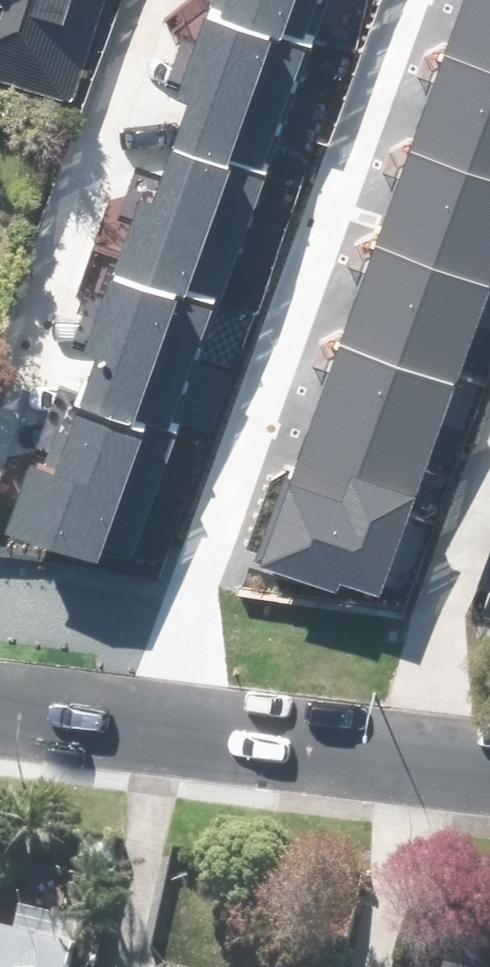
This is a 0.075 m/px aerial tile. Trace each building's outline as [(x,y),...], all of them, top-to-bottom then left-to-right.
[(4,10),(0,21),(0,74),(74,98),(105,0),(0,0),(0,8),(4,10)] [(312,29),(233,0),(207,0),(162,119),(264,158),(312,29)] [(323,0),(233,0),(312,29),(323,0)] [(248,561),(378,608),(489,303),(489,0),(453,0),(248,561)] [(216,286),(264,158),(162,119),(114,247),(216,286)] [(167,414),(216,286),(114,247),(65,376),(167,414)] [(119,542),(167,414),(65,376),(17,504),(119,542)] [(479,602),(489,606),(489,573),(479,602)] [(65,956),(0,944),(0,966),(63,966),(65,956)]
